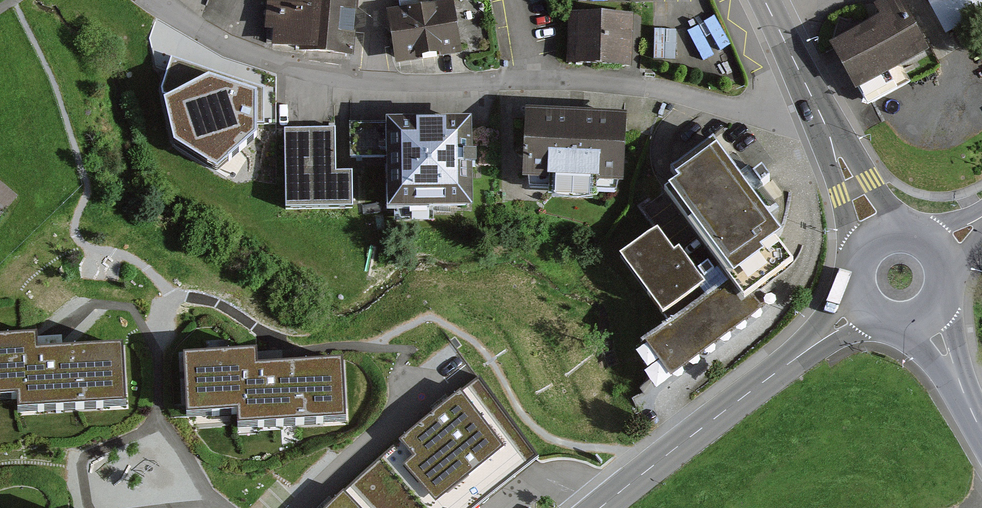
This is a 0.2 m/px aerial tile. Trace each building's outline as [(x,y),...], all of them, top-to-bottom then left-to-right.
[(265,41),(357,45),(359,0),(267,0),(265,41)] [(387,10),(395,65),(462,55),(453,0),(452,0),(430,4),(400,8),(387,10)] [(400,8),(430,4),(429,0),(399,0),(400,8)] [(899,4),(832,44),(863,96),(930,56),(899,4)] [(634,15),(568,12),(566,65),(632,68),(634,15)] [(254,89),(209,74),(166,95),(176,137),(218,161),(255,128),(254,89)] [(625,116),(526,113),(525,183),(623,185),(625,116)] [(387,122),(351,122),(351,154),(389,154),(389,202),(470,202),(470,115),(387,116),(387,122)] [(334,127),(285,128),(286,204),(351,203),(351,170),(335,170),(334,127)] [(731,278),(644,345),(671,378),(762,308),(754,298),(794,266),(778,244),(787,237),(715,144),(672,178),(679,187),(667,196),(731,278)] [(17,203),(0,188),(0,222),(17,203)] [(657,229),(620,257),(664,315),(706,284),(679,248),(674,252),(657,229)] [(0,339),(0,400),(18,399),(18,412),(125,407),(122,351),(51,354),(36,354),(35,337),(0,339)] [(256,354),(186,357),(188,418),(239,416),(239,428),(346,424),(343,367),(257,371),(256,354)] [(381,462),(421,507),(472,507),(535,457),(479,382),(381,462)] [(335,507),(421,507),(381,462),(335,507)]
